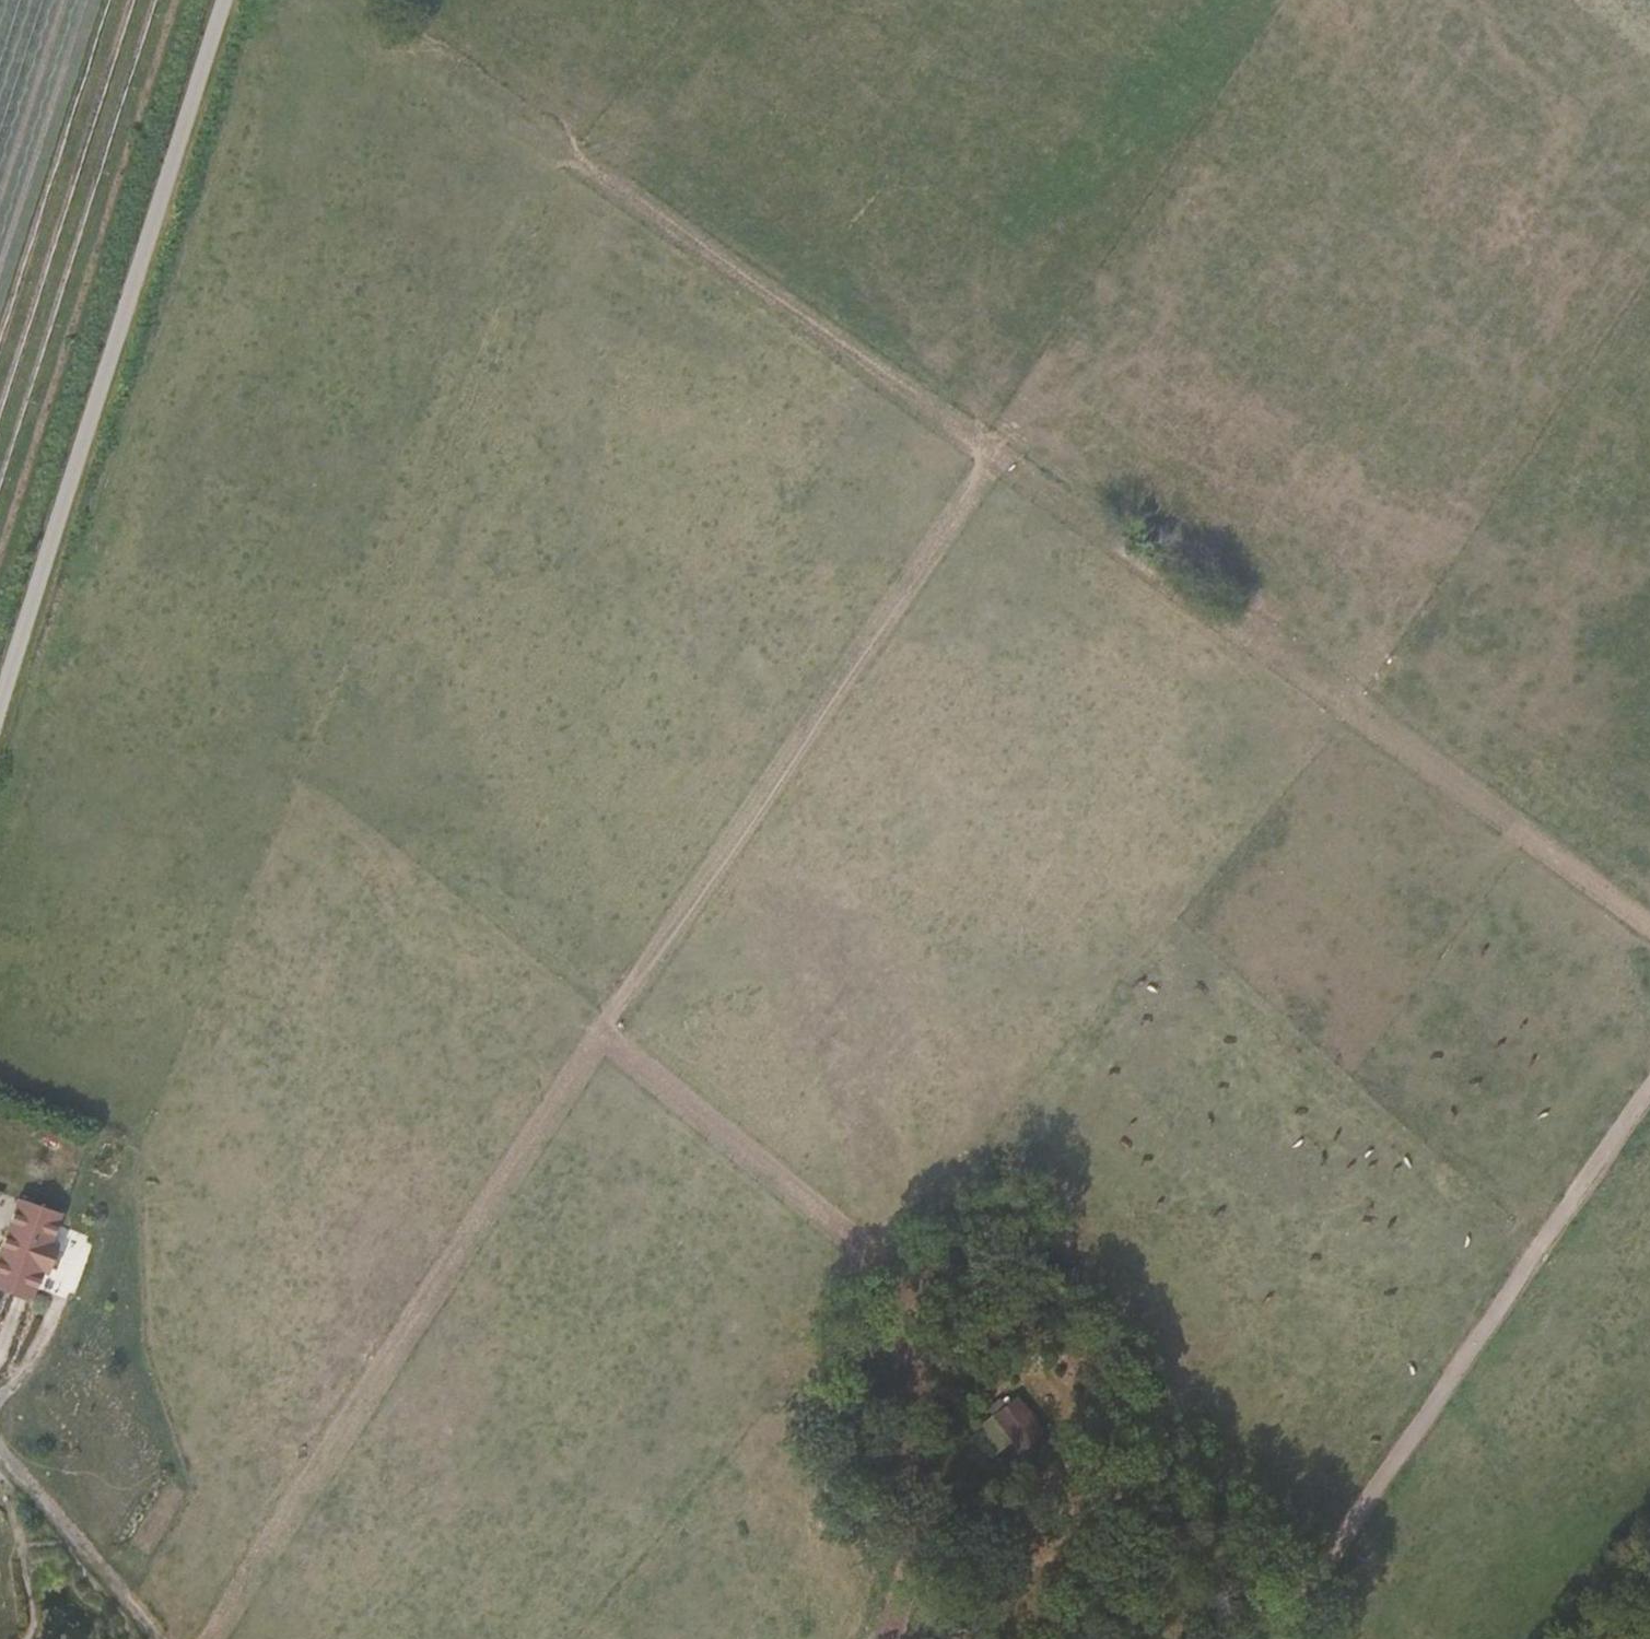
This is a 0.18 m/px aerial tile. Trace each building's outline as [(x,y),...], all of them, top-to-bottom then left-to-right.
[(28,1301),(60,1213),(22,1199),(0,1259),(0,1290),(28,1301)] [(1018,1452),(1043,1433),(1015,1397),(993,1414),(996,1422),(975,1438),(991,1458),(1010,1443),(1018,1452)]
